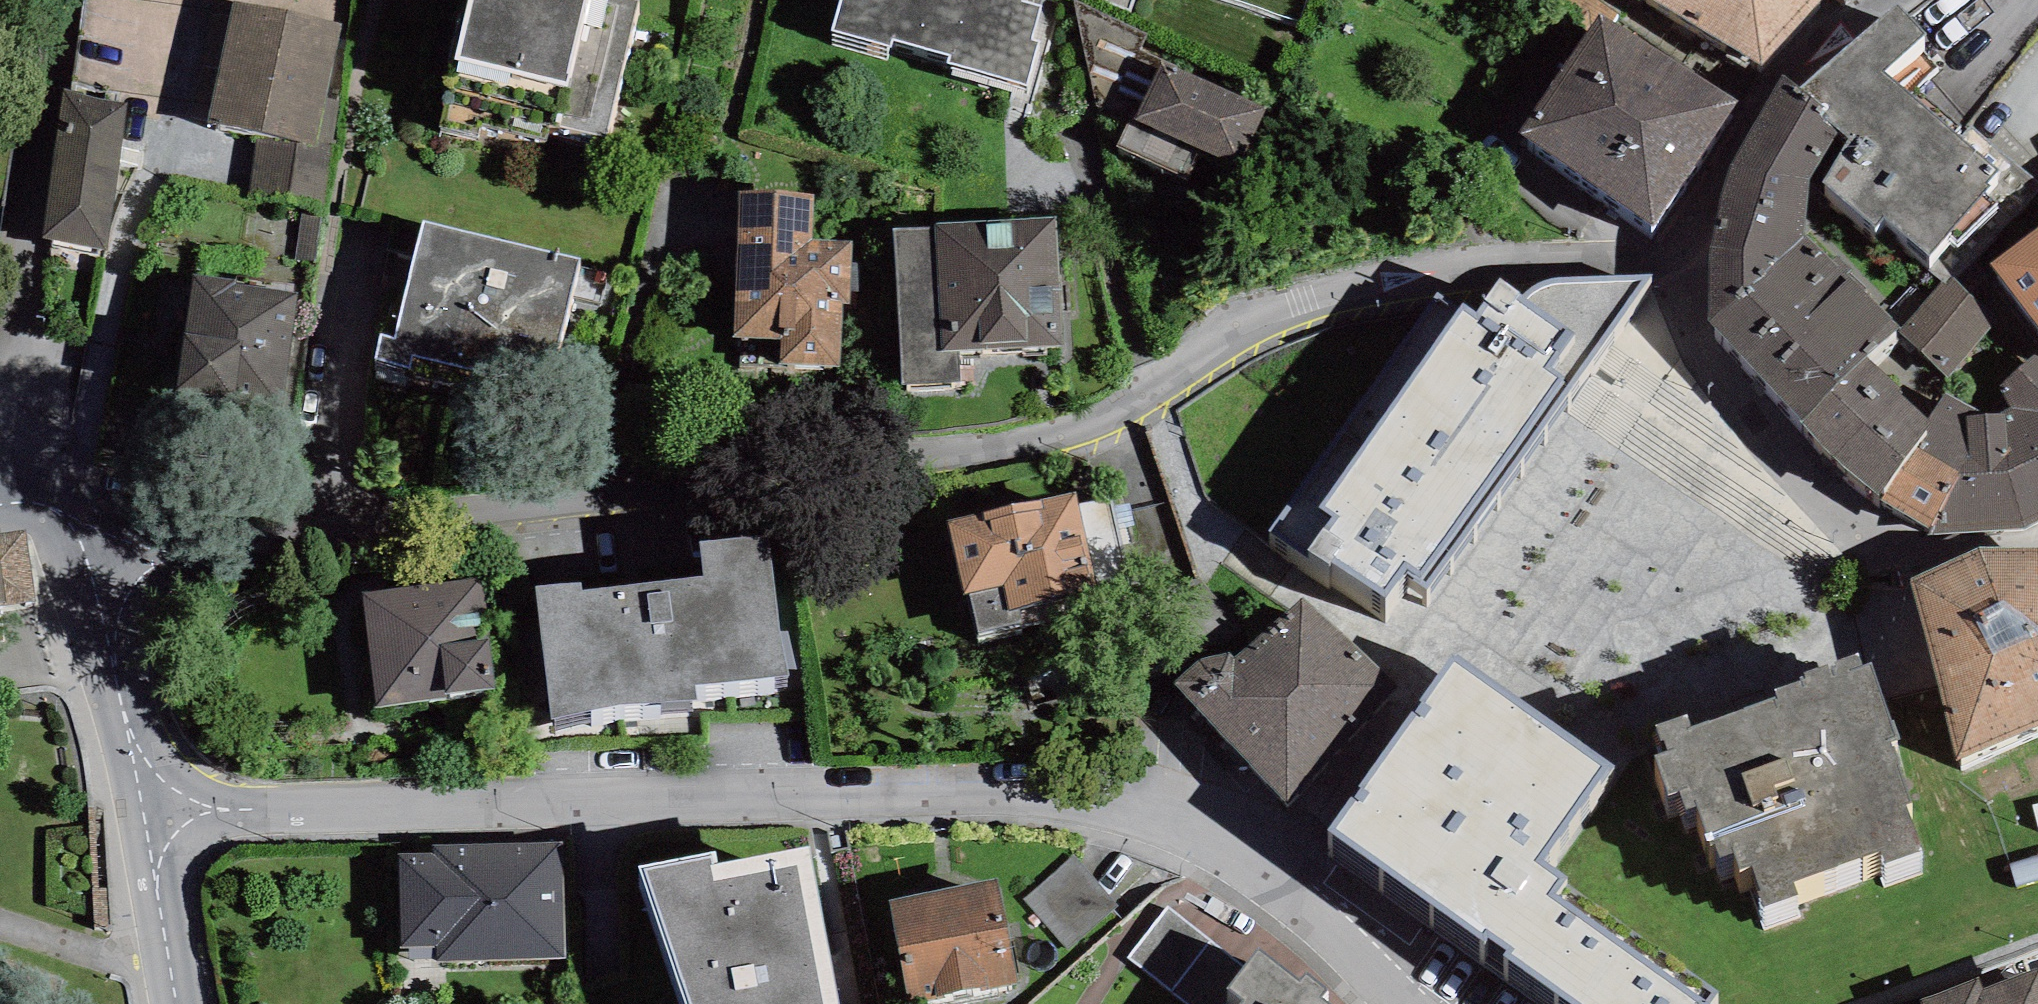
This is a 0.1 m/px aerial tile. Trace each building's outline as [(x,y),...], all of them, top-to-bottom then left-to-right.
[(243,0),(233,0),(205,120),(259,133),(314,146),(325,98),(343,23),(243,0)] [(455,59),(565,86),(586,0),(470,0),(455,59)] [(833,31),(889,47),(891,39),(950,55),(947,64),(1027,86),(1039,42),(1030,40),(1040,6),(1021,1),(1021,0),(841,0),(833,31)] [(1266,109),(1163,62),(1164,59),(1140,49),(1145,35),(1074,0),(1098,111),(1128,122),(1116,146),(1187,178),(1201,149),(1240,167),(1266,109)] [(1762,64),(1821,0),(1650,0),(1762,64)] [(1899,3),(1800,87),(1824,108),(1819,113),(1840,130),(1850,139),(1822,182),(1875,227),(1883,218),(1930,255),(1947,237),(1957,246),(1999,205),(1985,192),(1991,185),(1988,181),(1998,172),(1883,72),(1926,35),(1899,3)] [(1739,101),(1599,15),(1520,134),(1653,226),(1739,101)] [(1800,87),(1783,74),(1732,162),(1709,247),(1708,320),(1800,419),(1867,356),(1896,330),(1900,327),(1805,235),(1809,179),(1840,130),(1819,113),(1824,108),(1800,87)] [(129,100),(64,91),(42,239),(107,249),(129,100)] [(340,102),(325,98),(314,146),(259,133),(250,190),(319,198),(340,102)] [(816,191),(738,188),(733,338),(782,340),(781,364),(841,366),(843,305),(850,305),(853,241),(814,240),(816,191)] [(319,217),(302,214),(295,260),(312,263),(319,217)] [(1057,216),(934,222),(935,227),(941,351),(960,350),(1063,345),(1057,216)] [(584,258),(424,218),(394,337),(381,333),(375,359),(412,368),(415,355),(551,389),(584,258)] [(1989,264),(2037,326),(2037,226),(1989,264)] [(894,229),(902,386),(961,383),(960,350),(941,351),(935,227),(894,229)] [(1438,293),(1269,530),(1305,556),(1310,548),(1384,600),(1403,574),(1427,590),(1574,384),(1651,274),(1561,275),(1538,280),(1522,296),(1499,280),(1477,311),(1465,303),(1460,309),(1438,293)] [(300,290),(193,275),(177,388),(284,404),(300,290)] [(1900,327),(1896,330),(1948,377),(2000,313),(1953,276),(1947,285),(1941,282),(1900,327)] [(1867,356),(1800,419),(1879,497),(1933,426),(1927,420),(1867,356)] [(1928,535),(2026,528),(2037,522),(2037,356),(1999,387),(2011,408),(2002,413),(1987,416),(1928,529),(1928,535)] [(1987,416),(1945,392),(1927,420),(1933,426),(1879,497),(1928,529),(1987,416)] [(1077,492),(947,521),(964,594),(968,593),(979,642),(1136,607),(1112,497),(1080,505),(1077,492)] [(36,595),(31,554),(26,520),(0,523),(0,600),(36,595)] [(581,582),(534,585),(551,720),(621,705),(697,700),(696,684),(788,675),(781,631),(771,532),(699,539),(703,577),(582,590),(581,582)] [(1910,578),(1958,757),(2037,723),(2037,547),(1980,547),(1910,578)] [(482,578),(363,591),(376,707),(495,694),(482,578)] [(1199,660),(1175,682),(1288,807),(1397,684),(1302,598),(1235,657),(1229,651),(1199,660)] [(1688,712),(1655,724),(1664,752),(1654,756),(1668,795),(1680,791),(1686,810),(1698,807),(1711,846),(1715,844),(1720,857),(1732,853),(1738,872),(1753,866),(1761,891),(1756,892),(1763,908),(1798,895),(1794,883),(1880,853),(1884,865),(1923,850),(1907,805),(1914,802),(1892,741),(1899,737),(1872,662),(1863,665),(1858,652),(1803,672),(1805,678),(1775,689),(1777,697),(1693,724),(1688,712)] [(1453,659),(1329,831),(1573,1003),(1709,1003),(1718,990),(1565,880),(1568,876),(1544,859),(1613,765),(1453,659)] [(433,853),(398,853),(400,946),(434,945),(434,961),(566,959),(564,841),(432,843),(433,853)] [(638,865),(686,1003),(840,1003),(811,846),(718,861),(719,849),(638,865)] [(1074,854),(1023,899),(1069,950),(1119,904),(1074,854)] [(998,879),(889,900),(909,1003),(1018,982),(998,879)] [(1322,998),(1329,989),(1307,972),(1299,982),(1258,950),(1227,989),(1244,1002),(1242,1003),(1330,1003),(1322,998)] [(1983,988),(1979,978),(1920,1000),(1921,1003),(2037,1003),(2037,967),(1983,988)]
